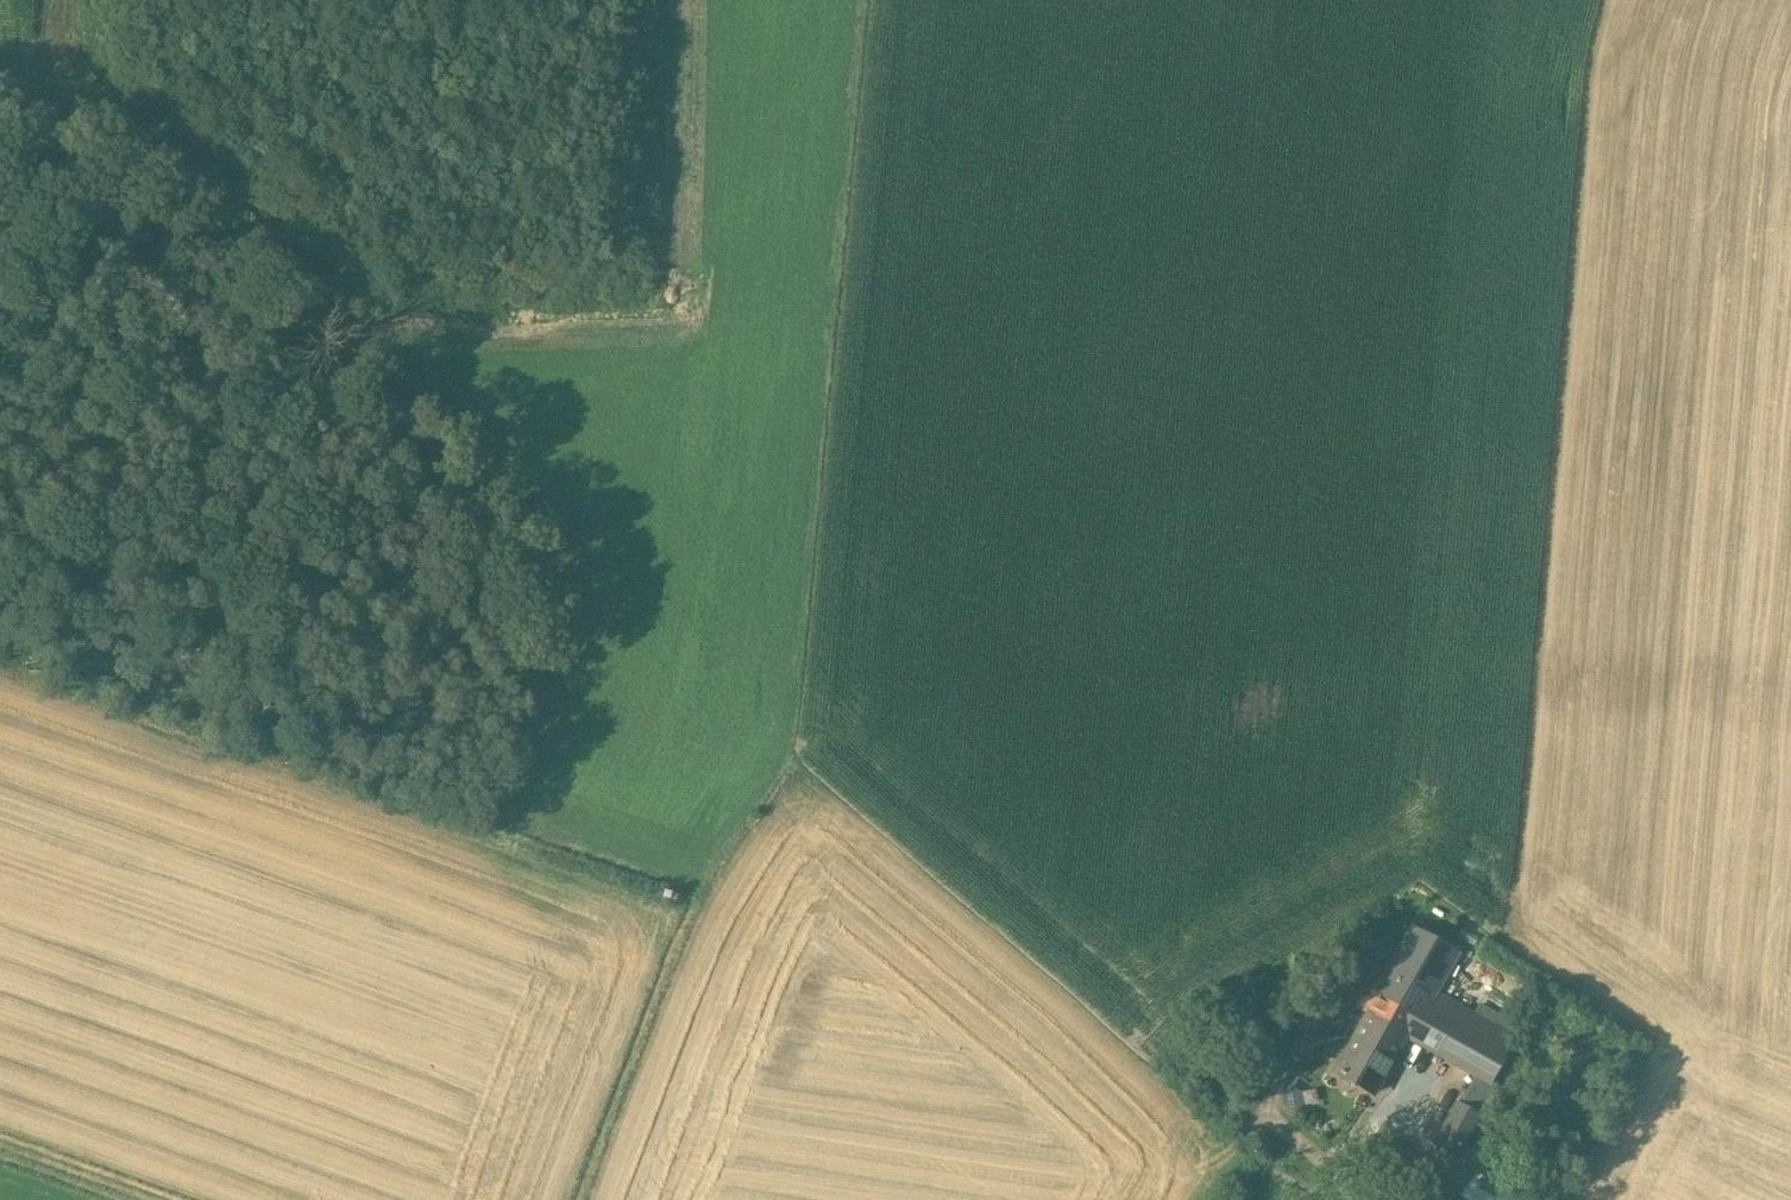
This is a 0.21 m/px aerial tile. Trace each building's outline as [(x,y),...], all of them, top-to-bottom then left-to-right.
[(1401,948),(1365,1012),(1368,1014),(1410,1036),(1434,993),(1445,973),(1401,948)] [(1515,1037),(1434,993),(1410,1036),(1412,1038),(1444,1055),(1478,1075),(1490,1081),(1491,1080),(1515,1037)] [(1410,1036),(1368,1014),(1335,1072),(1373,1094),(1404,1040),(1407,1035),(1409,1037),(1410,1036)] [(1478,1075),(1462,1104),(1479,1114),(1496,1082),(1491,1080),(1490,1081),(1478,1075)] [(1301,1094),(1290,1088),(1285,1097),(1286,1105),(1294,1112),(1302,1103),(1301,1094)] [(1458,1102),(1435,1144),(1456,1156),(1479,1114),(1462,1104),(1458,1102)] [(1381,1136),(1360,1164),(1407,1199),(1433,1199),(1445,1186),(1381,1136)] [(1511,1176),(1488,1159),(1476,1174),(1499,1192),(1511,1176)] [(1476,1174),(1460,1196),(1466,1199),(1506,1199),(1507,1198),(1499,1192),(1476,1174)]
